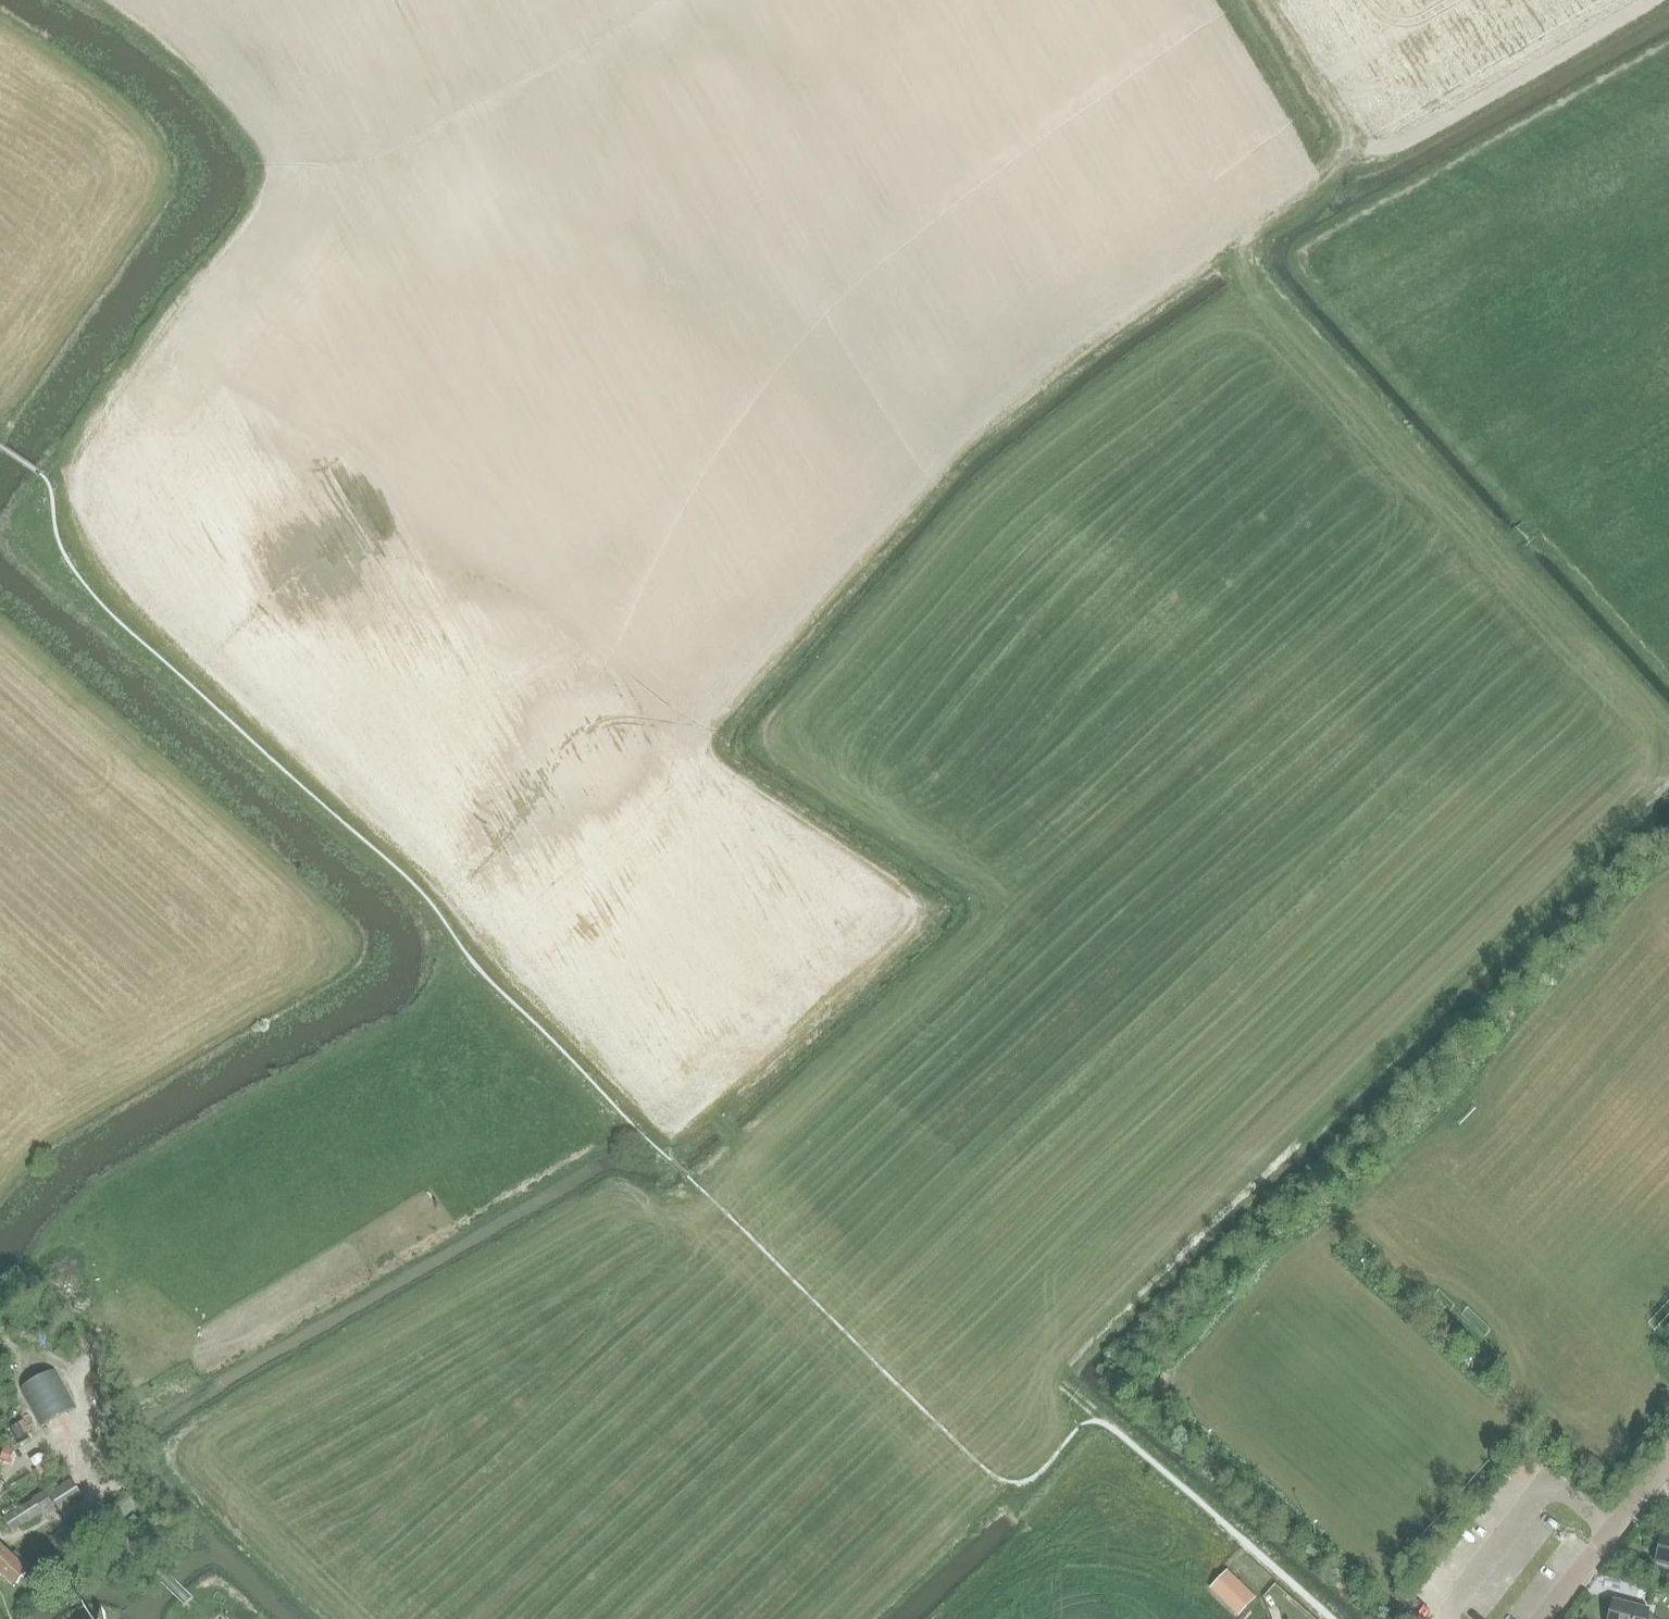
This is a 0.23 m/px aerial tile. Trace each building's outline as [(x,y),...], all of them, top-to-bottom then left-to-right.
[(55,1370),(20,1388),(40,1428),(76,1409),(55,1370)] [(24,1422),(6,1432),(16,1449),(33,1439),(24,1422)] [(12,1449),(3,1446),(0,1454),(0,1459),(7,1462),(12,1449)] [(81,1498),(71,1483),(49,1497),(59,1513),(81,1498)] [(123,1490),(106,1505),(121,1523),(138,1508),(123,1490)] [(54,1509),(42,1492),(1,1519),(11,1533),(41,1513),(43,1516),(54,1509)] [(1663,1534),(1655,1564),(1668,1567),(1668,1536),(1663,1534)] [(29,1571),(0,1544),(0,1574),(14,1587),(29,1571)] [(1241,1614),(1256,1599),(1228,1571),(1213,1587),(1241,1614)] [(1649,1610),(1614,1601),(1609,1618),(1646,1618),(1649,1610)]
